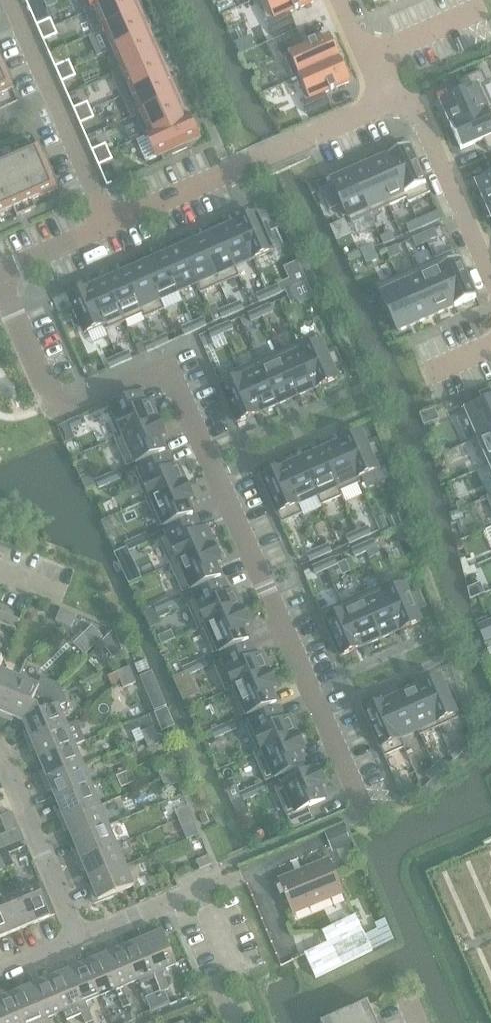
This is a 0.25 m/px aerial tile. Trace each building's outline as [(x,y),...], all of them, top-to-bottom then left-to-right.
[(87,13),(117,0),(83,0),(88,12),(87,13)] [(87,13),(96,35),(101,33),(100,32),(144,13),(138,0),(135,2),(135,0),(117,0),(87,13)] [(257,0),(272,34),(295,24),(290,13),(295,11),(295,12),(302,9),(301,8),(314,2),(313,0),(257,0)] [(100,32),(101,33),(109,53),(150,35),(147,27),(149,26),(144,13),(100,32)] [(38,26),(41,33),(54,28),(51,21),(38,26)] [(54,28),(41,33),(44,40),(57,35),(54,28)] [(150,35),(109,53),(118,73),(119,74),(162,55),(157,42),(154,43),(150,35)] [(300,36),(277,46),(292,81),(339,60),(329,37),(317,43),(316,41),(309,44),(310,46),(306,47),(300,36)] [(119,74),(118,73),(114,75),(123,97),(169,77),(165,69),(168,68),(162,55),(119,74)] [(339,60),(292,81),(293,81),(297,80),(307,101),(302,103),(307,115),(331,105),(326,93),(330,91),(331,93),(337,90),(337,88),(349,83),(339,60)] [(12,89),(0,61),(0,94),(12,89)] [(56,68),(59,75),(72,69),(69,62),(56,68)] [(72,69),(59,75),(62,82),(75,77),(72,69)] [(441,104),(451,126),(451,127),(490,110),(490,102),(484,87),(489,85),(483,71),(458,82),(463,95),(441,104)] [(169,77),(123,97),(133,118),(137,116),(181,97),(175,84),(172,85),(169,77)] [(181,97),(137,116),(146,137),(187,119),(184,111),(186,110),(181,97)] [(74,110),(78,117),(90,111),(87,104),(74,110)] [(451,127),(461,150),(483,140),(489,152),(490,152),(490,111),(490,110),(451,127)] [(90,111),(78,117),(81,124),(94,118),(90,111)] [(187,119),(146,137),(137,141),(146,162),(171,151),(173,155),(187,149),(185,145),(199,139),(193,125),(191,126),(187,119)] [(93,151),(96,159),(109,153),(106,146),(93,151)] [(10,149),(0,154),(0,215),(14,209),(18,217),(36,209),(33,201),(57,190),(38,147),(14,158),(10,149)] [(410,147),(389,156),(410,203),(431,194),(410,147)] [(109,153),(96,159),(99,166),(112,160),(109,153)] [(389,156),(371,164),(390,207),(407,199),(409,203),(410,203),(389,156)] [(371,164),(352,173),(371,215),(390,207),(371,164)] [(334,185),(321,191),(330,210),(339,206),(343,217),(348,216),(351,224),(371,215),(352,173),(332,181),(334,185)] [(477,185),(483,198),(479,200),(483,209),(490,206),(490,178),(477,185)] [(258,216),(238,224),(254,260),(274,252),(269,241),(273,239),(267,225),(262,226),(258,216)] [(419,222),(422,230),(433,225),(430,218),(419,222)] [(422,230),(419,222),(408,227),(411,235),(422,230)] [(238,224),(220,233),(239,277),(240,277),(236,268),(254,260),(238,224)] [(439,238),(435,231),(424,235),(428,243),(439,238)] [(220,233),(201,241),(221,286),(239,277),(220,233)] [(392,234),(381,239),(385,246),(396,242),(392,234)] [(417,248),(428,243),(424,235),(413,240),(417,248)] [(201,241),(182,249),(202,294),(221,286),(201,241)] [(374,245),(363,250),(366,258),(377,253),(374,245)] [(401,254),(398,247),(387,252),(390,259),(401,254)] [(182,249),(163,257),(179,293),(197,285),(201,294),(202,294),(182,249)] [(456,251),(436,260),(457,307),(477,298),(456,251)] [(377,253),(366,258),(370,265),(381,260),(377,253)] [(163,257),(145,266),(165,310),(161,301),(179,293),(163,257)] [(436,260),(417,269),(438,315),(455,308),(457,307),(436,260)] [(145,266),(126,274),(146,319),(165,310),(145,266)] [(417,269),(398,277),(419,323),(438,315),(417,269)] [(126,274),(107,282),(125,322),(143,315),(145,319),(146,319),(126,274)] [(398,277),(378,286),(399,332),(419,323),(398,277)] [(107,282),(89,290),(105,326),(107,331),(125,322),(107,282)] [(271,298),(273,297),(282,293),(278,286),(267,291),(271,298)] [(294,288),(286,291),(291,303),(299,299),(294,288)] [(89,290),(69,299),(74,310),(70,311),(76,326),(80,324),(85,335),(89,333),(93,344),(109,337),(107,331),(105,326),(89,290)] [(267,291),(256,296),(260,303),(271,298),(267,291)] [(233,315),(244,310),(241,302),(230,307),(233,315)] [(259,310),(263,317),(274,312),(270,305),(259,310)] [(222,320),(231,316),(233,315),(230,307),(219,312),(222,320)] [(263,317),(259,310),(248,315),(252,322),(263,317)] [(196,331),(207,326),(204,319),(193,324),(196,331)] [(223,335),(234,330),(231,322),(220,327),(223,335)] [(193,324),(182,329),(185,336),(196,331),(193,324)] [(220,327),(209,332),(212,340),(223,335),(220,327)] [(159,348),(170,343),(166,335),(155,340),(159,348)] [(319,335),(298,344),(318,389),(338,380),(334,369),(342,365),(336,350),(327,354),(319,335)] [(159,348),(155,340),(144,345),(148,353),(159,348)] [(298,344),(278,353),(298,397),(318,389),(298,344)] [(121,364),(132,359),(129,352),(118,357),(121,364)] [(278,353),(258,361),(278,406),(298,397),(278,353)] [(118,357),(107,362),(110,369),(121,364),(118,357)] [(258,361),(239,370),(258,415),(278,406),(258,361)] [(239,370),(218,379),(238,424),(258,415),(239,370)] [(466,412),(478,438),(474,440),(474,441),(490,434),(490,388),(480,393),(485,404),(466,412)] [(142,396),(107,411),(119,437),(119,438),(154,423),(159,421),(158,419),(160,418),(155,407),(153,408),(152,405),(147,407),(142,396)] [(435,409),(421,415),(424,427),(440,421),(435,409)] [(80,418),(69,423),(72,431),(83,426),(80,418)] [(119,437),(114,439),(127,467),(166,450),(161,439),(166,437),(164,434),(167,433),(162,422),(160,423),(159,421),(154,423),(119,438),(119,437)] [(362,434),(342,444),(360,484),(361,483),(359,479),(378,470),(374,460),(382,456),(376,441),(367,445),(362,434)] [(474,441),(485,467),(490,464),(490,434),(474,441)] [(342,444),(322,452),(342,497),(343,497),(341,492),(360,484),(342,444)] [(322,452),(302,461),(320,501),(322,506),(342,497),(322,452)] [(169,459),(135,474),(147,501),(181,486),(186,484),(185,482),(188,481),(183,470),(181,471),(179,468),(174,470),(169,459)] [(302,461),(283,470),(300,510),(301,510),(319,502),(320,501),(302,461)] [(283,470),(262,479),(282,524),(302,514),(300,510),(283,470)] [(118,472),(107,477),(110,484),(121,479),(118,472)] [(94,476),(83,481),(87,490),(98,485),(96,482),(94,476)] [(107,477),(96,482),(98,485),(99,489),(110,484),(107,477)] [(181,486),(147,501),(159,528),(193,513),(188,502),(193,500),(192,497),(195,496),(190,485),(187,486),(186,484),(181,486)] [(464,501),(457,504),(458,507),(459,510),(461,510),(466,507),(465,504),(464,501)] [(459,510),(450,514),(454,523),(465,518),(461,510),(459,510)] [(381,531),(388,528),(383,516),(376,520),(381,531)] [(197,522),(159,539),(171,566),(209,549),(214,547),(213,544),(216,543),(211,533),(208,534),(207,531),(202,533),(197,522)] [(361,540),(372,535),(368,527),(357,532),(361,540)] [(357,532),(346,537),(350,545),(361,540),(357,532)] [(147,534),(136,539),(139,547),(151,542),(147,534)] [(136,539),(125,544),(128,552),(139,547),(136,539)] [(366,553),(377,548),(374,540),(363,545),(366,553)] [(321,557),(332,552),(329,545),(318,550),(321,557)] [(366,553),(363,545),(352,550),(355,558),(366,553)] [(209,549),(171,566),(183,593),(221,576),(216,565),(221,563),(220,560),(222,559),(218,548),(215,549),(214,547),(209,549)] [(377,548),(366,553),(369,559),(380,554),(377,548)] [(321,557),(318,550),(307,554),(310,562),(321,557)] [(327,570),(338,565),(335,558),(324,563),(327,570)] [(466,559),(461,561),(464,572),(470,569),(466,559)] [(346,562),(338,565),(343,576),(351,572),(346,562)] [(327,570),(324,563),(312,567),(316,575),(327,570)] [(470,569),(464,572),(465,577),(478,574),(475,567),(470,569)] [(402,577),(381,586),(401,631),(421,622),(417,611),(421,609),(426,607),(420,592),(415,595),(410,597),(402,577)] [(225,585),(187,602),(199,630),(203,628),(203,627),(242,610),(241,607),(243,606),(239,596),(236,597),(235,594),(230,596),(225,585)] [(381,586),(361,595),(381,640),(401,631),(381,586)] [(361,595),(342,604),(361,648),(381,640),(361,595)] [(176,597),(165,601),(168,609),(179,604),(176,597)] [(165,601),(154,606),(155,609),(159,618),(170,613),(168,609),(165,601)] [(342,604),(321,613),(341,657),(361,648),(342,604)] [(56,621),(64,624),(69,612),(61,609),(56,621)] [(242,610),(203,627),(203,628),(215,654),(249,639),(244,628),(249,626),(248,623),(250,622),(245,611),(243,612),(242,610)] [(77,615),(69,612),(64,624),(72,628),(77,615)] [(4,613),(0,622),(0,623),(8,626),(12,617),(4,613)] [(20,620),(12,617),(8,626),(16,629),(20,620)] [(478,626),(485,642),(490,640),(490,620),(478,626)] [(92,626),(86,632),(97,644),(103,638),(92,626)] [(253,648),(214,665),(226,692),(270,673),(269,670),(271,669),(266,659),(264,660),(263,657),(258,659),(253,648)] [(205,659),(194,664),(197,671),(208,666),(205,659)] [(194,664),(183,669),(185,673),(186,676),(190,675),(197,671),(194,664)] [(117,672),(120,680),(133,675),(130,667),(117,672)] [(3,715),(19,678),(0,670),(0,714),(3,715)] [(153,672),(140,677),(155,711),(167,706),(153,672)] [(270,673),(226,692),(227,693),(231,691),(243,717),(277,702),(272,691),(277,689),(275,686),(278,685),(273,674),(271,675),(270,673)] [(136,683),(133,675),(120,680),(124,688),(136,683)] [(14,717),(24,721),(39,706),(58,686),(42,680),(40,686),(19,678),(3,715),(13,719),(14,717)] [(441,679),(422,687),(437,723),(457,715),(452,704),(457,702),(450,687),(446,689),(441,679)] [(26,731),(30,741),(67,726),(59,705),(65,702),(58,686),(39,706),(24,721),(28,731),(26,731)] [(422,687),(403,695),(419,731),(437,723),(422,687)] [(403,695),(384,704),(400,740),(419,731),(403,695)] [(384,704),(365,712),(381,748),(400,740),(384,704)] [(280,711),(246,726),(258,752),(254,755),(297,736),(296,733),(299,732),(294,722),(292,723),(290,720),(285,722),(280,711)] [(39,761),(76,746),(86,741),(77,721),(67,726),(30,741),(34,751),(35,751),(39,761)] [(234,722),(223,726),(226,734),(237,729),(234,722)] [(223,726),(212,731),(215,739),(226,734),(223,726)] [(145,739),(145,740),(158,735),(154,727),(142,732),(145,739)] [(141,729),(132,732),(136,743),(145,739),(142,732),(141,729)] [(161,742),(158,735),(145,740),(149,748),(161,742)] [(297,736),(254,755),(266,782),(304,765),(300,754),(305,752),(303,749),(306,748),(301,737),(298,738),(297,736)] [(42,771),(46,781),(84,765),(76,746),(39,761),(43,771),(42,771)] [(457,746),(448,754),(454,760),(463,752),(457,746)] [(449,765),(443,759),(435,767),(440,773),(449,765)] [(52,791),(56,801),(92,785),(84,765),(46,781),(51,791),(52,791)] [(159,772),(162,780),(175,775),(171,766),(159,772)] [(435,767),(426,775),(431,781),(440,773),(435,767)] [(318,770),(275,789),(293,830),(315,820),(309,807),(326,800),(321,789),(326,787),(324,784),(327,783),(322,772),(320,773),(318,770)] [(178,782),(175,775),(162,780),(165,787),(178,782)] [(263,784),(252,789),(255,796),(266,791),(263,784)] [(59,811),(63,821),(101,805),(92,785),(56,801),(60,811),(59,811)] [(237,785),(227,790),(231,800),(241,795),(241,794),(237,785)] [(411,786),(400,791),(403,799),(414,794),(411,786)] [(252,789),(241,794),(241,795),(244,801),(255,796),(252,789)] [(68,831),(73,840),(109,825),(101,805),(63,821),(67,831),(68,831)] [(175,811),(179,820),(191,814),(188,806),(175,811)] [(0,817),(4,825),(16,820),(13,812),(0,817)] [(205,812),(199,815),(203,823),(208,821),(205,812)] [(194,822),(191,814),(179,820),(182,827),(194,822)] [(20,828),(16,820),(4,825),(7,833),(0,836),(0,845),(2,849),(25,840),(20,828)] [(76,851),(80,861),(117,845),(109,825),(73,840),(77,851),(76,851)] [(344,828),(325,836),(332,850),(351,843),(344,828)] [(85,871),(89,880),(126,865),(117,845),(80,861),(84,871),(85,871)] [(10,853),(2,856),(7,868),(15,865),(10,853)] [(200,869),(212,864),(209,856),(196,861),(200,869)] [(294,913),(342,894),(328,862),(281,881),(294,913)] [(134,886),(126,865),(89,880),(93,890),(92,891),(97,902),(134,886)] [(38,884),(17,893),(30,925),(51,916),(38,884)] [(0,900),(0,908),(10,933),(30,925),(17,893),(0,900)] [(10,933),(0,908),(0,938),(10,933)] [(328,944),(304,955),(307,960),(315,977),(372,951),(365,936),(356,916),(322,932),(328,944)] [(163,931),(144,940),(157,972),(153,973),(157,983),(165,979),(161,970),(177,964),(163,931)] [(138,980),(153,973),(157,972),(144,940),(125,947),(138,980)] [(115,989),(119,999),(127,995),(123,986),(138,980),(125,947),(106,955),(119,988),(115,989)] [(101,995),(115,989),(119,988),(106,955),(87,963),(101,995)] [(87,963),(68,971),(82,1003),(78,1005),(82,1014),(90,1011),(86,1002),(101,995),(87,963)] [(68,971),(50,979),(63,1011),(67,1020),(82,1014),(78,1005),(82,1003),(68,971)] [(63,1011),(50,979),(31,987),(44,1019),(40,1021),(41,1022),(51,1022),(48,1017),(63,1011)] [(169,989),(165,979),(157,983),(161,992),(169,989)] [(24,1022),(41,1022),(40,1021),(44,1019),(31,987),(12,995),(24,1022)] [(12,995),(0,1000),(0,1019),(2,1022),(24,1022),(12,995)] [(131,1005),(127,995),(119,999),(123,1008),(131,1005)] [(361,1009),(369,1005),(368,1004),(327,1022),(328,1022),(368,1022),(361,1009)] [(90,1011),(82,1014),(85,1022),(88,1022),(94,1021),(90,1011)]
